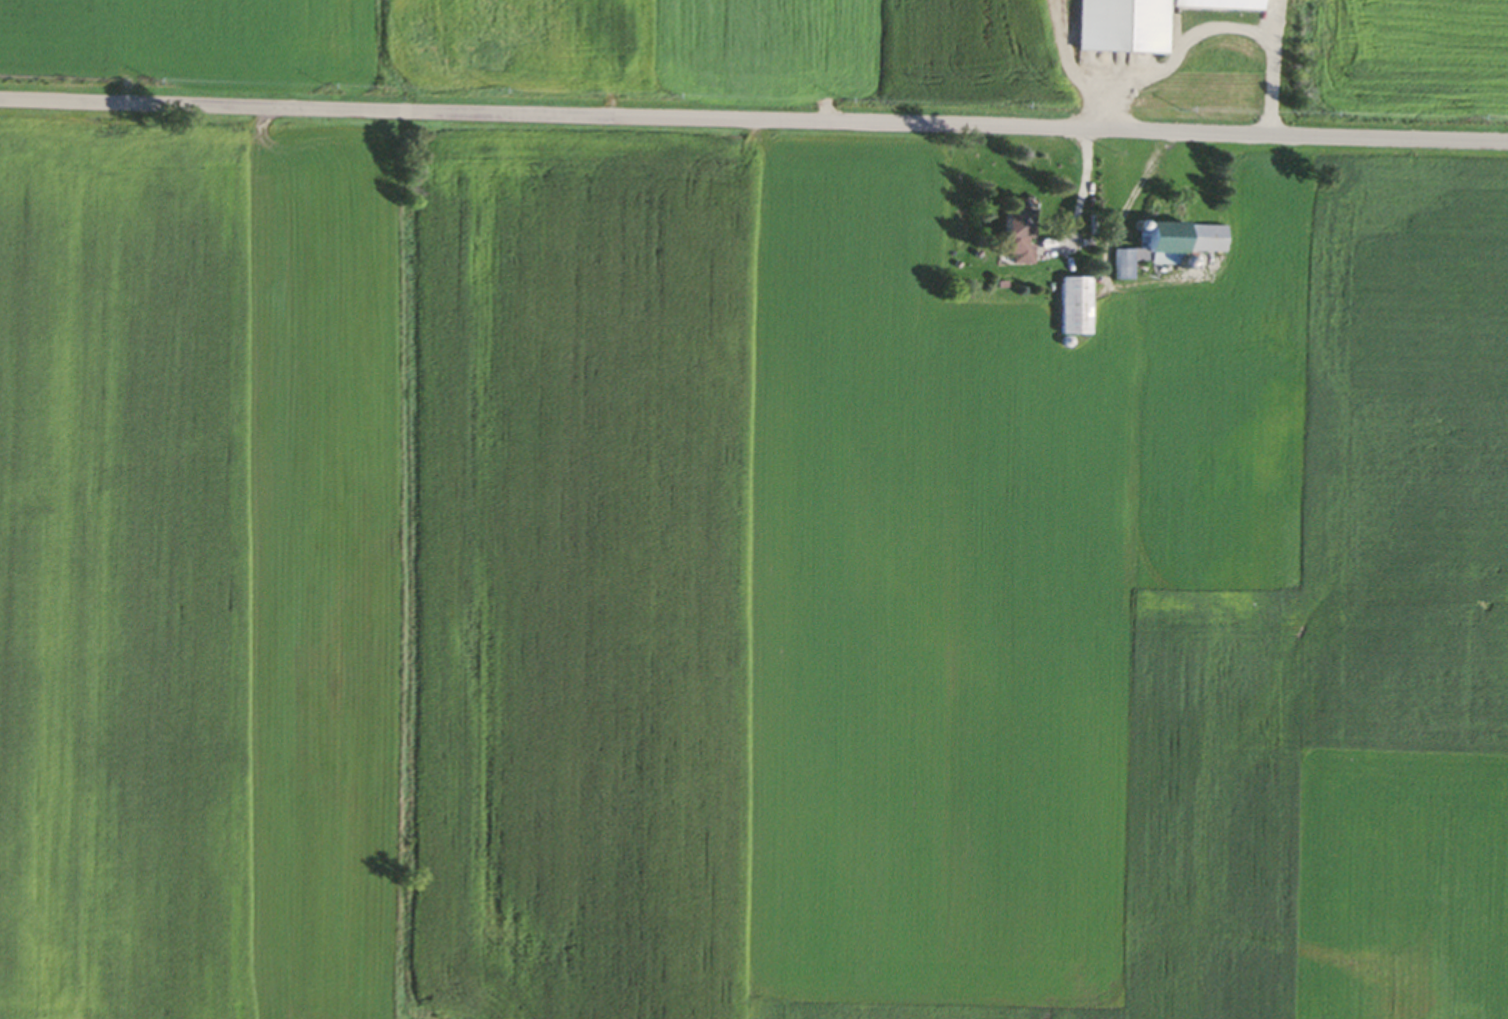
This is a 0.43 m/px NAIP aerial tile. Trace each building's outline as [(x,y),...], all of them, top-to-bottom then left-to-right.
[(1016,209),(994,209),(993,253),(1006,253),(1006,263),(1028,263),(1029,244),(1020,244),(1020,228),(1015,228),(1016,209)] [(1220,225),(1133,223),(1133,250),(1109,249),(1108,279),(1125,279),(1125,263),(1166,264),(1166,250),(1220,252),(1220,225)] [(1055,276),(1056,334),(1086,334),(1086,276),(1055,276)]
